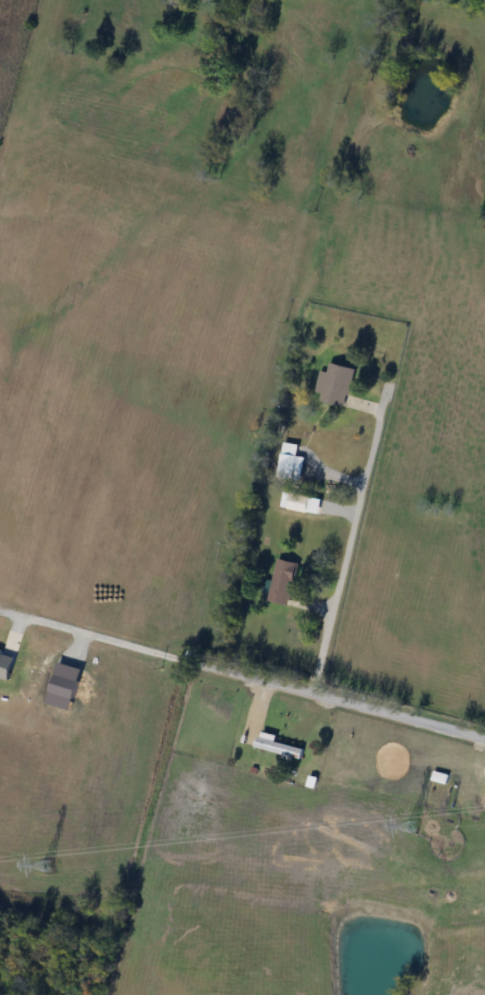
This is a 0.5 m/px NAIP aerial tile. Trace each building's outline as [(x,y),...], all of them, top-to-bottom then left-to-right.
[(321,370),(314,397),(345,406),(356,369),(330,362),(327,372),(321,370)] [(300,445),(284,442),(278,476),(294,478),(300,445)] [(285,504),(315,519),(323,503),(293,489),(285,504)] [(268,602),(289,607),(299,564),(278,559),(268,602)]
